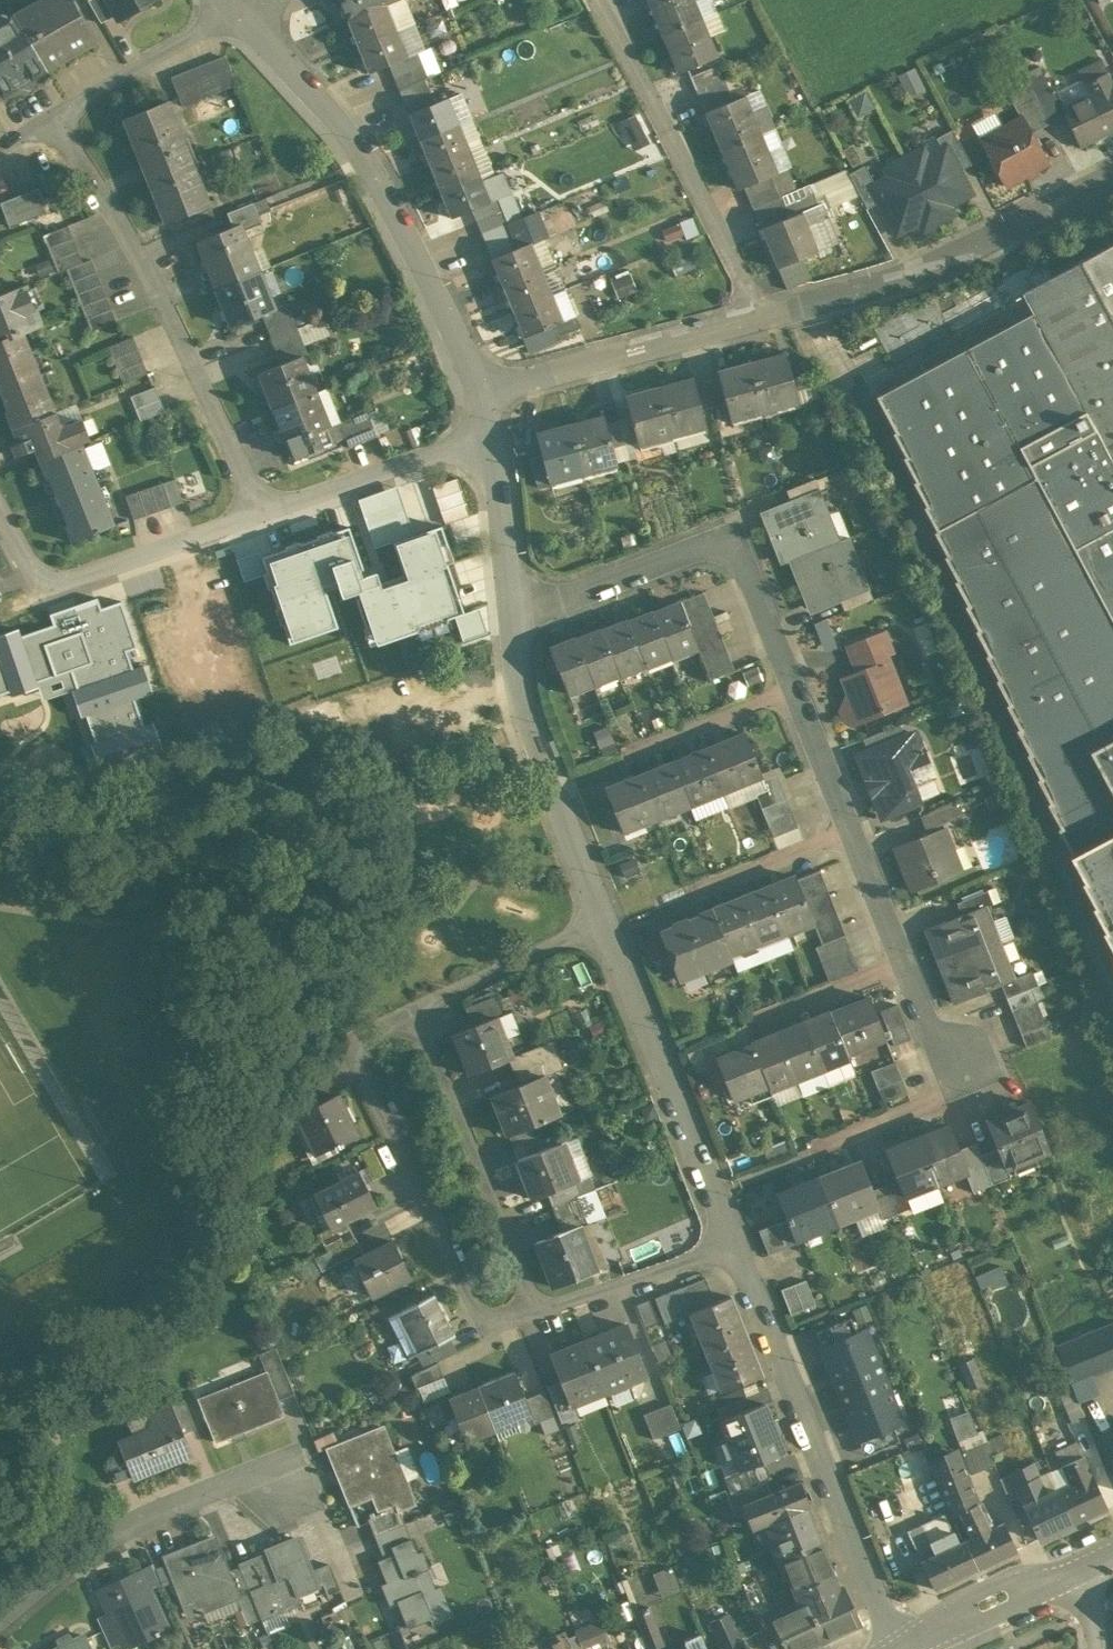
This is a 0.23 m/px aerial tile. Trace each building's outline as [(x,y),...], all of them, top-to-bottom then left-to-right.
[(15,15),(47,69),(96,41),(72,0),(42,0),(15,15)] [(101,23),(116,14),(108,0),(88,0),(101,23)] [(116,14),(118,18),(150,0),(108,0),(116,14)] [(348,20),(387,4),(385,0),(340,0),(348,20)] [(397,30),(409,25),(400,0),(397,0),(387,4),(397,30)] [(661,34),(701,17),(694,0),(647,0),(661,34)] [(701,17),(716,11),(712,0),(694,0),(701,17)] [(387,4),(348,20),(358,46),(397,30),(387,4)] [(724,29),(716,11),(701,17),(709,36),(724,29)] [(14,15),(0,24),(0,95),(0,96),(21,84),(22,86),(30,88),(34,86),(36,78),(35,76),(47,69),(15,15),(14,15)] [(701,17),(661,34),(677,73),(717,56),(709,36),(701,17)] [(397,30),(407,55),(414,53),(419,51),(409,25),(397,30)] [(397,30),(358,46),(368,72),(389,64),(408,56),(407,55),(397,30)] [(408,56),(389,64),(394,76),(419,66),(414,53),(407,55),(408,56)] [(225,56),(172,77),(183,103),(236,82),(225,56)] [(419,66),(394,76),(399,89),(425,78),(419,66)] [(913,66),(898,73),(908,95),(924,88),(913,66)] [(718,80),(713,67),(690,76),(696,90),(719,81),(718,80)] [(1052,91),(1039,67),(1023,75),(1028,84),(1050,123),(1064,116),(1053,91),(1052,91)] [(1082,78),(1082,79),(1057,90),(1057,89),(1053,91),(1064,116),(1079,146),(1112,130),(1112,85),(1107,73),(1105,73),(1102,68),(1082,78)] [(425,78),(399,89),(404,101),(430,91),(425,78)] [(719,81),(696,90),(703,106),(730,94),(723,78),(718,80),(719,81)] [(1050,123),(1028,84),(1008,95),(1021,118),(1022,118),(1031,134),(1050,123)] [(759,90),(745,96),(761,134),(775,128),(759,90)] [(430,91),(404,101),(409,113),(434,103),(430,91)] [(447,98),(458,124),(470,119),(459,93),(447,98)] [(732,101),(730,94),(703,106),(721,150),(761,134),(745,96),(732,101)] [(434,103),(409,113),(419,140),(458,124),(447,98),(434,103)] [(167,100),(125,117),(146,169),(188,153),(167,100)] [(1021,118),(980,141),(991,161),(990,167),(993,173),(999,175),(1006,187),(1047,163),(1039,149),(1040,144),(1037,138),(1032,136),(1031,134),(1022,118),(1021,118)] [(470,119),(458,124),(468,150),(481,145),(470,119)] [(458,124),(419,140),(430,165),(468,150),(458,124)] [(775,128),(761,134),(777,172),(791,167),(775,128)] [(972,164),(953,129),(936,138),(942,149),(946,147),(959,171),(972,164)] [(761,134),(721,150),(737,189),(745,186),(771,175),(777,172),(761,134)] [(481,145),(468,150),(479,175),(491,171),(481,145)] [(942,149),(927,156),(923,149),(905,159),(938,221),(953,213),(949,205),(971,193),(959,171),(946,147),(942,149)] [(468,150),(430,165),(440,191),(479,175),(468,150)] [(188,153),(146,169),(167,222),(209,205),(188,153)] [(905,159),(886,169),(890,177),(875,185),(872,187),(880,202),(897,233),(919,221),(924,229),(938,221),(905,159)] [(865,165),(849,174),(856,187),(868,209),(880,202),(872,187),(875,185),(865,165)] [(847,169),(811,184),(818,203),(856,187),(849,174),(847,169)] [(479,175),(440,191),(451,218),(471,209),(490,202),(479,175)] [(771,175),(745,186),(753,208),(780,197),(771,175)] [(55,181),(38,188),(42,197),(59,191),(55,181)] [(811,184),(794,191),(802,211),(808,226),(825,219),(818,203),(811,184)] [(38,188),(1,203),(10,226),(47,211),(42,197),(38,188)] [(780,197),(753,208),(762,228),(802,211),(794,191),(780,197)] [(497,199),(490,202),(471,209),(476,221),(502,210),(497,199)] [(254,202),(228,212),(233,226),(240,223),(241,224),(260,217),(254,202)] [(502,210),(476,221),(481,233),(507,223),(502,210)] [(802,211),(762,228),(778,267),(802,257),(818,250),(808,226),(802,211)] [(519,218),(507,223),(512,235),(486,246),(491,258),(530,242),(531,244),(546,238),(535,212),(519,218)] [(690,215),(667,229),(673,240),(697,227),(690,215)] [(835,244),(825,219),(808,226),(818,250),(835,244)] [(233,226),(198,240),(217,289),(253,274),(245,252),(250,250),(241,224),(240,223),(233,226)] [(507,223),(481,233),(486,246),(512,235),(507,223)] [(68,225),(43,235),(58,272),(67,269),(83,262),(68,225)] [(530,242),(491,258),(502,284),(541,269),(531,244),(530,242)] [(1052,277),(1047,266),(1029,276),(1034,286),(1022,293),(1032,312),(1064,371),(1112,345),(1112,244),(1052,277)] [(668,261),(674,275),(699,265),(693,250),(668,261)] [(802,257),(778,267),(787,289),(811,279),(802,257)] [(83,262),(67,269),(82,306),(106,296),(91,259),(83,262)] [(554,263),(541,269),(552,294),(564,289),(554,263)] [(541,269),(502,284),(513,310),(552,294),(541,269)] [(253,274),(217,289),(231,325),(268,311),(253,274)] [(630,274),(613,281),(619,296),(636,290),(630,274)] [(0,295),(0,332),(8,329),(10,335),(23,330),(41,323),(25,285),(0,295)] [(961,287),(949,293),(956,305),(968,299),(961,287)] [(564,289),(552,294),(563,320),(575,315),(564,289)] [(552,294),(513,310),(523,336),(548,326),(563,320),(552,294)] [(106,296),(82,306),(91,330),(116,320),(106,296)] [(1032,312),(876,396),(895,431),(893,433),(905,456),(903,457),(915,481),(913,482),(926,505),(923,506),(936,530),(1036,477),(1101,442),(1064,371),(1032,312)] [(291,313),(265,323),(271,338),(297,328),(291,313)] [(575,315),(563,320),(548,326),(553,338),(580,327),(575,315)] [(528,348),(553,338),(548,326),(523,336),(528,348)] [(297,328),(271,338),(277,352),(303,342),(297,328)] [(39,371),(23,330),(10,335),(0,339),(0,386),(39,371)] [(133,336),(108,346),(123,383),(148,373),(133,336)] [(1064,371),(1101,442),(1112,464),(1112,345),(1064,371)] [(785,355),(752,364),(765,411),(798,402),(796,393),(788,366),(785,355)] [(296,357),(260,372),(275,408),(311,394),(296,357)] [(796,393),(816,388),(804,362),(788,366),(796,393)] [(752,364),(719,372),(727,403),(732,419),(765,411),(752,364)] [(0,386),(0,389),(8,410),(5,411),(6,412),(9,411),(15,425),(12,426),(12,428),(55,411),(39,371),(0,386)] [(693,379),(660,389),(673,435),(706,426),(702,410),(695,386),(693,379)] [(721,379),(708,382),(714,407),(727,403),(721,379)] [(708,382),(695,386),(702,410),(714,407),(708,382)] [(155,386),(130,396),(140,420),(165,410),(155,386)] [(798,402),(820,397),(816,388),(796,393),(798,402)] [(660,389),(627,397),(632,416),(639,440),(640,444),(673,435),(660,389)] [(311,394),(275,408),(294,457),(336,441),(325,415),(320,417),(311,394)] [(368,410),(340,421),(350,446),(378,434),(368,410)] [(55,411),(12,428),(18,442),(12,445),(16,456),(34,448),(39,460),(83,443),(81,439),(75,423),(73,418),(60,423),(55,411)] [(632,416),(618,420),(625,444),(639,440),(632,416)] [(605,417),(571,426),(583,473),(617,464),(613,447),(606,423),(605,417)] [(75,423),(81,439),(89,436),(82,420),(75,423)] [(618,420),(606,423),(613,447),(625,444),(618,420)] [(571,426),(539,435),(544,455),(551,480),(551,481),(583,473),(571,426)] [(1101,442),(1036,477),(1112,620),(1112,464),(1101,442)] [(58,500),(98,483),(83,443),(39,460),(40,462),(43,460),(49,475),(46,476),(46,478),(49,476),(58,500)] [(544,455),(531,459),(538,483),(551,480),(544,455)] [(1036,477),(936,530),(934,532),(946,555),(944,556),(957,580),(954,581),(967,604),(965,606),(977,629),(975,630),(987,654),(985,655),(998,679),(996,680),(1008,703),(1006,705),(1018,728),(1016,729),(1029,753),(1026,754),(1039,778),(1112,738),(1112,620),(1036,477)] [(175,478),(163,482),(171,506),(183,502),(175,478)] [(816,478),(787,490),(792,502),(815,493),(816,494),(821,492),(816,478)] [(163,482),(151,486),(159,510),(171,506),(163,482)] [(98,483),(58,500),(68,522),(65,524),(65,525),(68,524),(74,539),(71,540),(72,541),(115,524),(98,483)] [(151,486),(138,491),(146,514),(159,510),(151,486)] [(138,491),(125,495),(133,519),(146,514),(138,491)] [(792,502),(765,512),(785,562),(794,559),(835,542),(816,494),(815,493),(792,502)] [(446,570),(434,534),(396,548),(408,583),(381,592),(375,577),(362,581),(368,599),(357,603),(373,650),(417,635),(416,631),(459,616),(443,572),(446,570)] [(368,599),(362,581),(348,539),(267,567),(275,589),(271,590),(290,645),(334,630),(321,592),(331,588),(338,609),(357,603),(368,599)] [(835,542),(794,559),(813,608),(839,597),(863,588),(862,586),(843,539),(835,542)] [(233,552),(230,545),(215,551),(217,558),(233,552)] [(863,588),(839,597),(844,610),(873,598),(868,584),(862,586),(863,588)] [(704,591),(680,601),(680,602),(684,612),(708,602),(704,591)] [(11,691),(12,693),(38,684),(38,682),(71,670),(77,688),(75,689),(85,715),(87,715),(96,742),(94,742),(103,769),(163,748),(154,722),(145,725),(135,698),(153,692),(144,665),(134,669),(128,651),(138,647),(122,601),(102,608),(98,597),(50,614),(54,624),(22,635),(19,628),(0,634),(0,695),(11,691)] [(680,602),(654,612),(671,654),(670,655),(697,645),(693,634),(689,623),(684,612),(680,602)] [(708,602),(684,612),(689,623),(713,614),(708,602)] [(654,612),(653,611),(628,621),(645,663),(644,663),(645,664),(670,655),(671,654),(654,612)] [(713,614),(689,623),(693,634),(717,625),(713,614)] [(824,649),(836,645),(826,617),(814,622),(824,649)] [(628,621),(628,619),(602,629),(619,671),(618,672),(619,673),(644,663),(645,663),(628,621)] [(717,625),(693,634),(697,645),(721,636),(717,625)] [(602,629),(602,628),(576,638),(593,680),(593,682),(618,672),(619,671),(602,629)] [(883,633),(851,646),(859,665),(884,655),(890,652),(883,633)] [(576,638),(576,636),(550,647),(568,692),(569,691),(569,690),(593,680),(576,638)] [(721,636),(697,645),(702,656),(726,647),(721,636)] [(726,647),(702,656),(706,668),(730,658),(726,647)] [(884,655),(859,665),(861,672),(846,678),(854,699),(851,705),(856,717),(862,720),(904,703),(884,655)] [(730,658),(706,668),(711,679),(735,669),(730,658)] [(38,682),(38,684),(44,700),(75,689),(77,688),(71,670),(38,682)] [(900,724),(863,739),(868,751),(905,736),(900,724)] [(868,751),(858,755),(868,780),(872,782),(876,791),(874,795),(877,802),(884,799),(888,810),(893,812),(920,802),(914,786),(935,777),(917,732),(868,751)] [(745,733),(706,749),(723,791),(762,776),(745,733)] [(1037,779),(1049,802),(1047,803),(1060,827),(1057,828),(1071,854),(1072,855),(1112,833),(1112,738),(1039,778),(1037,779)] [(706,749),(673,762),(690,804),(723,791),(706,749)] [(673,762),(640,775),(657,818),(690,804),(673,762)] [(787,798),(777,774),(762,780),(766,790),(756,794),(762,808),(787,798)] [(640,775),(606,789),(623,831),(657,818),(640,775)] [(787,798),(762,808),(767,820),(792,810),(787,798)] [(958,801),(921,816),(926,830),(964,815),(958,801)] [(792,810),(767,820),(773,837),(798,827),(792,810)] [(945,828),(895,847),(912,891),(962,871),(945,828)] [(1072,855),(1071,854),(1069,856),(1083,881),(1080,882),(1093,906),(1091,907),(1103,930),(1101,931),(1112,954),(1112,833),(1072,855)] [(820,870),(797,879),(802,891),(825,882),(820,870)] [(796,876),(768,887),(788,937),(815,926),(811,917),(806,904),(802,891),(797,879),(796,876)] [(825,882),(802,891),(806,904),(830,895),(825,882)] [(768,887),(741,898),(760,948),(788,937),(768,887)] [(988,890),(957,902),(962,914),(985,906),(985,907),(994,904),(988,890)] [(830,895),(806,904),(811,917),(835,907),(830,895)] [(760,948),(741,898),(713,909),(733,959),(760,948)] [(962,914),(926,929),(927,929),(941,965),(999,942),(985,907),(985,906),(962,914)] [(835,907),(811,917),(815,926),(816,929),(840,920),(835,907)] [(689,921),(708,968),(733,959),(713,909),(700,914),(699,917),(689,921)] [(708,968),(689,921),(688,919),(674,924),(673,927),(662,932),(669,950),(669,951),(672,958),(673,959),(681,979),(708,968)] [(840,920),(816,929),(817,930),(821,942),(845,932),(840,920)] [(821,942),(815,944),(820,957),(850,945),(845,932),(821,942)] [(999,942),(941,965),(956,1002),(955,1002),(956,1003),(1002,984),(1014,979),(1014,978),(999,942)] [(850,945),(820,957),(825,969),(855,957),(850,945)] [(855,957),(825,969),(830,982),(859,970),(855,957)] [(1032,971),(1014,978),(1014,979),(1002,984),(1007,997),(1032,987),(1038,985),(1032,971)] [(1032,987),(1007,997),(1012,1009),(1037,999),(1032,987)] [(496,995),(466,1006),(473,1025),(491,1018),(491,1019),(503,1015),(496,995)] [(870,997),(831,1012),(847,1053),(886,1038),(870,997)] [(1037,999),(1012,1009),(1017,1022),(1042,1012),(1037,999)] [(897,1004),(880,1010),(894,1045),(911,1038),(897,1004)] [(831,1012),(805,1022),(823,1068),(849,1058),(847,1053),(831,1012)] [(1042,1012),(1017,1022),(1022,1034),(1047,1024),(1042,1012)] [(473,1025),(454,1032),(470,1074),(506,1060),(491,1019),(491,1018),(473,1025)] [(805,1022),(779,1033),(797,1078),(823,1068),(805,1022)] [(1047,1024),(1022,1034),(1027,1047),(1052,1037),(1047,1024)] [(779,1033),(752,1043),(770,1089),(797,1078),(779,1033)] [(724,1037),(687,1051),(691,1064),(728,1049),(724,1037)] [(552,1040),(536,1046),(542,1061),(558,1055),(552,1040)] [(770,1089),(752,1043),(717,1057),(727,1083),(733,1099),(749,1093),(753,1102),(773,1095),(770,1089)] [(536,1046),(510,1057),(516,1071),(542,1061),(536,1046)] [(558,1055),(542,1061),(547,1075),(563,1068),(558,1055)] [(727,1083),(717,1057),(708,1061),(718,1086),(727,1083)] [(542,1061),(516,1071),(521,1084),(543,1075),(544,1076),(547,1075),(542,1061)] [(895,1061),(871,1070),(878,1089),(903,1079),(895,1061)] [(521,1084),(493,1095),(508,1135),(533,1125),(559,1115),(544,1076),(543,1075),(521,1084)] [(903,1079),(878,1089),(884,1102),(908,1092),(903,1079)] [(318,1102),(302,1110),(303,1111),(322,1151),(335,1145),(336,1147),(343,1144),(343,1142),(357,1135),(337,1093),(318,1102)] [(1015,1103),(1002,1108),(1004,1113),(986,1121),(997,1148),(1005,1168),(1007,1167),(1049,1150),(1030,1103),(1017,1108),(1015,1103)] [(533,1125),(509,1134),(513,1146),(537,1137),(533,1125)] [(934,1133),(927,1135),(927,1134),(919,1137),(937,1183),(966,1172),(967,1172),(958,1150),(948,1126),(945,1127),(943,1126),(934,1130),(933,1132),(934,1133)] [(919,1137),(906,1142),(903,1141),(893,1145),(892,1148),(887,1150),(897,1175),(905,1196),(907,1195),(937,1183),(919,1137)] [(788,1139),(764,1149),(769,1161),(793,1152),(788,1139)] [(562,1142),(519,1159),(534,1198),(548,1193),(573,1183),(577,1181),(562,1142)] [(977,1142),(958,1150),(967,1172),(966,1172),(973,1192),(992,1184),(981,1155),(981,1154),(977,1142)] [(981,1154),(981,1155),(992,1184),(1010,1177),(1007,1167),(1005,1168),(997,1148),(981,1154)] [(861,1160),(819,1177),(839,1226),(879,1210),(880,1210),(872,1190),(861,1160)] [(359,1169),(313,1192),(331,1227),(332,1229),(347,1221),(377,1206),(359,1169)] [(905,1196),(897,1175),(884,1180),(885,1184),(886,1184),(897,1213),(912,1207),(907,1195),(905,1196)] [(819,1177),(778,1194),(788,1218),(787,1218),(788,1219),(797,1243),(839,1226),(819,1177)] [(573,1183),(548,1193),(552,1205),(553,1205),(578,1195),(573,1183)] [(885,1184),(872,1190),(880,1210),(879,1210),(883,1219),(897,1213),(886,1184),(885,1184)] [(578,1195),(553,1205),(563,1232),(573,1228),(574,1229),(589,1223),(578,1195)] [(788,1219),(775,1223),(785,1247),(797,1243),(788,1219)] [(347,1221),(332,1229),(331,1227),(319,1233),(328,1251),(356,1237),(347,1221)] [(574,1229),(590,1272),(606,1266),(590,1223),(589,1223),(574,1229)] [(775,1223),(759,1230),(769,1254),(785,1247),(775,1223)] [(563,1232),(537,1243),(554,1286),(590,1272),(574,1229),(573,1228),(563,1232)] [(356,1237),(328,1251),(335,1264),(362,1250),(356,1237)] [(393,1241),(354,1261),(371,1295),(410,1276),(393,1241)] [(989,1270),(977,1275),(982,1287),(994,1282),(989,1270)] [(715,1302),(706,1278),(681,1288),(691,1312),(715,1302)] [(806,1280),(782,1289),(791,1314),(816,1304),(806,1280)] [(681,1287),(655,1298),(665,1322),(690,1312),(691,1312),(681,1288),(681,1287)] [(434,1294),(388,1317),(409,1358),(417,1353),(448,1338),(455,1334),(434,1294)] [(691,1312),(690,1312),(722,1391),(762,1375),(731,1296),(715,1302),(691,1312)] [(650,1300),(638,1305),(646,1327),(658,1321),(650,1300)] [(1056,1347),(1071,1384),(1091,1376),(1112,1367),(1112,1324),(1056,1347)] [(625,1325),(585,1341),(605,1391),(645,1375),(625,1325)] [(866,1331),(824,1348),(860,1438),(902,1421),(866,1331)] [(448,1338),(417,1353),(426,1368),(438,1362),(456,1353),(448,1338)] [(605,1391),(585,1341),(552,1355),(562,1380),(572,1405),(573,1404),(605,1391)] [(275,1347),(259,1353),(266,1371),(267,1371),(278,1400),(294,1393),(275,1347)] [(972,1359),(961,1363),(971,1389),(982,1385),(972,1359)] [(426,1368),(412,1375),(417,1388),(444,1377),(438,1362),(426,1368)] [(266,1371),(198,1398),(216,1442),(284,1414),(278,1400),(267,1371),(266,1371)] [(533,1416),(515,1371),(478,1386),(496,1431),(533,1416)] [(1091,1376),(1071,1384),(1074,1390),(1078,1401),(1098,1393),(1091,1376)] [(572,1405),(562,1380),(547,1386),(562,1423),(578,1416),(573,1404),(572,1405)] [(478,1386),(438,1402),(446,1421),(456,1417),(466,1443),(496,1431),(478,1386)] [(1074,1390),(1061,1396),(1071,1421),(1084,1416),(1078,1401),(1074,1390)] [(544,1391),(531,1397),(540,1422),(554,1416),(544,1391)] [(716,1408),(720,1420),(744,1411),(740,1398),(716,1408)] [(184,1399),(172,1404),(184,1433),(196,1428),(184,1399)] [(671,1403),(643,1415),(653,1439),(681,1428),(671,1403)] [(744,1411),(720,1420),(740,1470),(784,1452),(764,1403),(744,1411)] [(172,1404),(150,1413),(151,1414),(147,1429),(133,1435),(118,1441),(122,1453),(131,1475),(132,1478),(192,1453),(184,1433),(172,1404)] [(959,1439),(982,1430),(974,1408),(950,1417),(959,1439)] [(151,1414),(150,1413),(128,1422),(133,1435),(147,1429),(151,1414)] [(380,1426),(361,1434),(362,1438),(341,1446),(330,1451),(341,1480),(339,1481),(348,1503),(371,1494),(378,1512),(397,1504),(400,1511),(416,1504),(406,1479),(395,1451),(391,1453),(380,1426)] [(341,1446),(334,1430),(313,1441),(319,1455),(330,1451),(341,1446)] [(982,1430),(959,1439),(964,1451),(987,1442),(982,1430)] [(987,1442),(992,1454),(1009,1447),(1004,1435),(987,1442)] [(964,1451),(963,1451),(971,1473),(995,1464),(992,1454),(987,1442),(964,1451)] [(1077,1442),(1056,1452),(1062,1466),(1083,1456),(1077,1442)] [(409,1446),(395,1451),(406,1479),(420,1473),(409,1446)] [(122,1453),(111,1458),(108,1464),(115,1482),(131,1475),(122,1453)] [(960,1453),(933,1464),(953,1516),(960,1513),(959,1511),(979,1502),(960,1453)] [(1062,1466),(1070,1484),(1058,1489),(1073,1524),(1107,1508),(1084,1456),(1083,1456),(1062,1466)] [(1038,1461),(1011,1473),(1011,1474),(1020,1495),(1024,1505),(1046,1495),(1035,1470),(1041,1467),(1038,1461)] [(765,1466),(743,1475),(748,1487),(766,1480),(770,1479),(765,1466)] [(899,1483),(903,1493),(928,1483),(935,1480),(931,1470),(899,1483)] [(1020,1495),(1011,1474),(1000,1479),(1009,1500),(1020,1495)] [(743,1475),(727,1481),(731,1494),(737,1492),(748,1487),(743,1475)] [(748,1487),(737,1492),(742,1504),(771,1492),(766,1480),(748,1487)] [(771,1492),(742,1504),(743,1506),(748,1504),(751,1512),(756,1525),(751,1526),(752,1529),(762,1525),(762,1524),(806,1507),(806,1508),(808,1507),(810,1506),(800,1481),(771,1492)] [(928,1483),(903,1493),(915,1525),(940,1514),(928,1483)] [(1046,1495),(1024,1505),(1040,1539),(1073,1524),(1058,1489),(1046,1495)] [(731,1494),(729,1495),(735,1512),(745,1515),(751,1512),(748,1504),(743,1506),(742,1504),(737,1492),(731,1494)] [(979,1502),(959,1511),(960,1513),(971,1537),(991,1528),(979,1502)] [(397,1504),(378,1512),(379,1514),(368,1518),(375,1535),(405,1523),(400,1511),(397,1504)] [(806,1507),(762,1524),(762,1525),(776,1559),(782,1557),(782,1556),(820,1541),(806,1508),(806,1507)] [(915,1525),(906,1529),(921,1560),(958,1543),(943,1512),(940,1514),(915,1525)] [(971,1537),(963,1541),(977,1569),(1017,1550),(1004,1522),(971,1537)] [(405,1523),(375,1535),(381,1552),(411,1539),(405,1523)] [(214,1537),(194,1545),(195,1549),(167,1560),(181,1593),(188,1590),(197,1612),(236,1596),(238,1595),(228,1571),(214,1537)] [(270,1554),(291,1607),(302,1602),(299,1595),(317,1588),(317,1586),(311,1571),(297,1538),(268,1550),(270,1554)] [(411,1539),(381,1552),(393,1580),(381,1585),(390,1607),(398,1603),(408,1628),(430,1619),(432,1625),(453,1616),(441,1586),(432,1589),(424,1570),(429,1568),(422,1552),(417,1554),(412,1539),(411,1539)] [(820,1541),(782,1556),(782,1557),(802,1605),(839,1588),(820,1541)] [(921,1560),(921,1561),(935,1588),(977,1569),(963,1541),(958,1543),(921,1560)] [(291,1607),(270,1554),(252,1561),(262,1586),(250,1591),(261,1618),(261,1619),(281,1611),(291,1607)] [(262,1586),(252,1561),(240,1566),(250,1591),(262,1586)] [(329,1564),(311,1571),(317,1586),(323,1584),(327,1594),(339,1589),(329,1564)] [(155,1566),(142,1572),(153,1596),(166,1590),(155,1566)] [(240,1566),(228,1571),(238,1595),(250,1591),(240,1566)] [(664,1602),(675,1596),(684,1593),(673,1568),(652,1577),(664,1602)] [(142,1572),(99,1591),(110,1615),(121,1639),(123,1639),(121,1636),(141,1627),(146,1638),(154,1634),(155,1637),(160,1635),(159,1632),(167,1628),(153,1596),(142,1572)] [(755,1579),(744,1584),(756,1615),(769,1609),(755,1579)] [(772,1619),(786,1648),(803,1648),(861,1622),(844,1586),(839,1588),(802,1605),(772,1619)] [(238,1595),(236,1596),(248,1624),(261,1618),(250,1591),(238,1595)] [(684,1593),(675,1596),(682,1614),(691,1610),(684,1593)] [(633,1611),(648,1648),(651,1648),(664,1644),(649,1606),(633,1611)] [(281,1611),(261,1619),(266,1631),(286,1623),(281,1611)] [(729,1612),(710,1621),(722,1647),(742,1638),(743,1638),(746,1637),(740,1625),(735,1627),(729,1612)] [(110,1615),(99,1620),(110,1644),(121,1639),(110,1615)] [(141,1627),(121,1636),(123,1639),(121,1639),(125,1648),(146,1638),(141,1627)] [(577,1635),(583,1648),(588,1648),(605,1642),(599,1627),(577,1635)] [(686,1641),(689,1648),(704,1648),(706,1648),(700,1634),(686,1641)] [(56,1648),(91,1648),(84,1635),(56,1648)] [(555,1645),(556,1648),(583,1648),(577,1635),(555,1645)] [(717,1648),(748,1648),(743,1638),(742,1638),(722,1647),(717,1648)]
